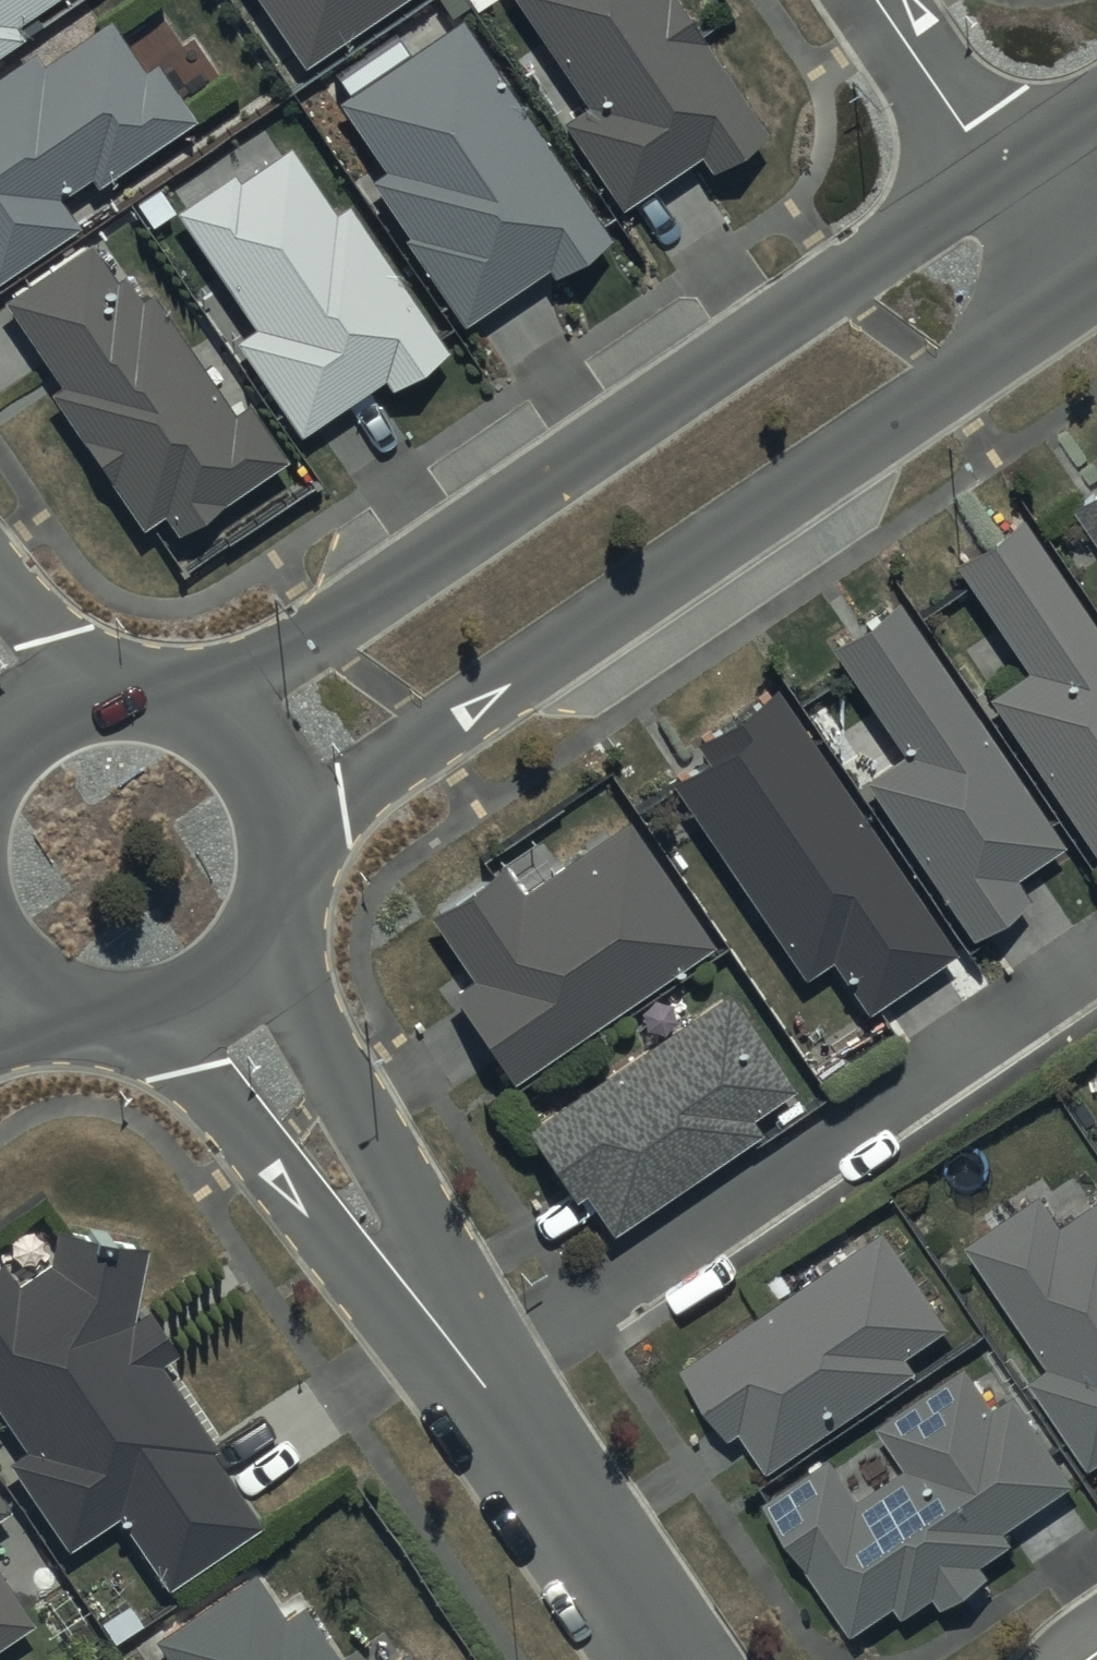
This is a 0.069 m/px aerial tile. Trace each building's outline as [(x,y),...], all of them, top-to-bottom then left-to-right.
[(18,26),(10,14),(31,0),(0,0),(0,38),(18,26)] [(292,52),(374,0),(259,0),(292,52)] [(682,0),(518,0),(581,91),(556,108),(619,198),(696,144),(706,157),(764,117),(682,0)] [(404,222),(399,226),(459,313),(544,254),(550,263),(606,225),(460,3),(404,40),(392,23),(333,62),(344,79),(333,86),(378,155),(365,163),(404,222)] [(0,55),(0,266),(75,215),(57,188),(89,166),(94,174),(192,108),(153,51),(142,59),(107,6),(38,53),(27,37),(0,55)] [(250,318),(231,330),(293,425),(379,368),(385,377),(445,338),(349,191),(332,202),(288,135),(235,170),(230,162),(173,200),(250,318)] [(56,370),(44,378),(135,517),(158,501),(171,520),(280,447),(245,394),(229,405),(149,285),(138,292),(120,264),(111,270),(85,232),(1,287),(56,370)] [(1074,493),(1096,527),(1096,478),(1074,493)] [(1016,505),(949,551),(1024,661),(984,688),(1092,845),(1096,842),(1096,622),(1016,505)] [(1061,832),(890,588),(823,635),(898,742),(858,770),(967,927),(1025,886),(1012,867),(1061,832)] [(954,940),(770,674),(692,728),(704,746),(668,770),(800,968),(827,949),(864,1002),(954,940)] [(710,933),(621,806),(516,880),(497,854),(424,906),(466,966),(446,980),(508,1069),(710,933)] [(790,1076),(723,979),(522,1115),(570,1189),(580,1182),(607,1222),(757,1122),(746,1107),(790,1076)] [(1061,1209),(1040,1178),(966,1229),(1049,1350),(1028,1365),(1089,1454),(1096,1448),(1096,1184),(1061,1209)] [(883,1216),(683,1354),(728,1424),(740,1416),(766,1455),(916,1355),(906,1341),(948,1314),(883,1216)] [(3,1448),(63,1539),(115,1505),(162,1576),(258,1513),(153,1354),(173,1340),(147,1300),(129,1311),(141,1231),(55,1219),(51,1251),(14,1273),(0,1249),(0,1409),(19,1438),(3,1448)] [(831,1443),(763,1489),(851,1620),(894,1591),(901,1601),(932,1580),(941,1593),(987,1562),(981,1552),(1013,1530),(1004,1517),(1073,1471),(1013,1379),(993,1393),(964,1350),(875,1410),(904,1453),(859,1483),(831,1443)] [(299,1593),(282,1604),(252,1558),(151,1624),(175,1659),(343,1659),(299,1593)] [(30,1613),(0,1568),(0,1633),(30,1613)]
